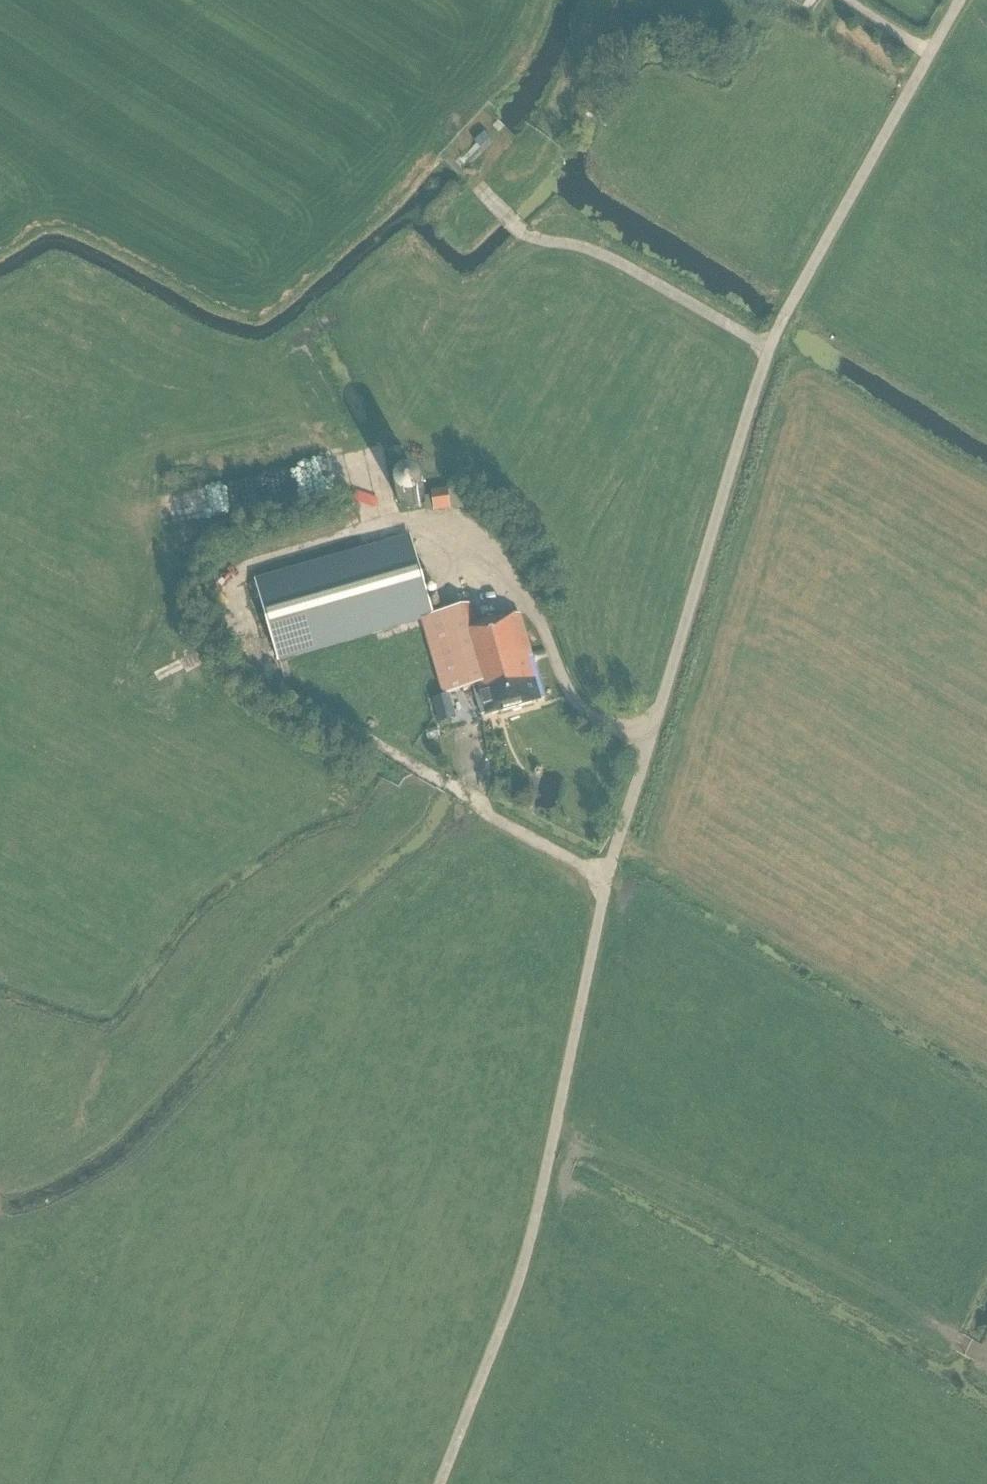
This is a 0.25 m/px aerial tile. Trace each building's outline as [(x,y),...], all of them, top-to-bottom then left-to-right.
[(491,139),(485,132),(475,142),(481,149),(491,139)] [(423,485),(420,482),(413,478),(407,478),(401,481),(398,485),(395,491),(396,498),(398,502),(404,506),(411,508),(418,506),(422,503),(424,500),(425,496),(424,491),(423,485)] [(472,605),(433,616),(410,537),(255,581),(277,660),(421,620),(443,696),(472,688),(481,717),(485,716),(486,717),(542,701),(543,699),(544,698),(520,615),(503,620),(502,617),(477,624),(472,605)] [(449,695),(433,700),(440,724),(456,719),(449,695)]
